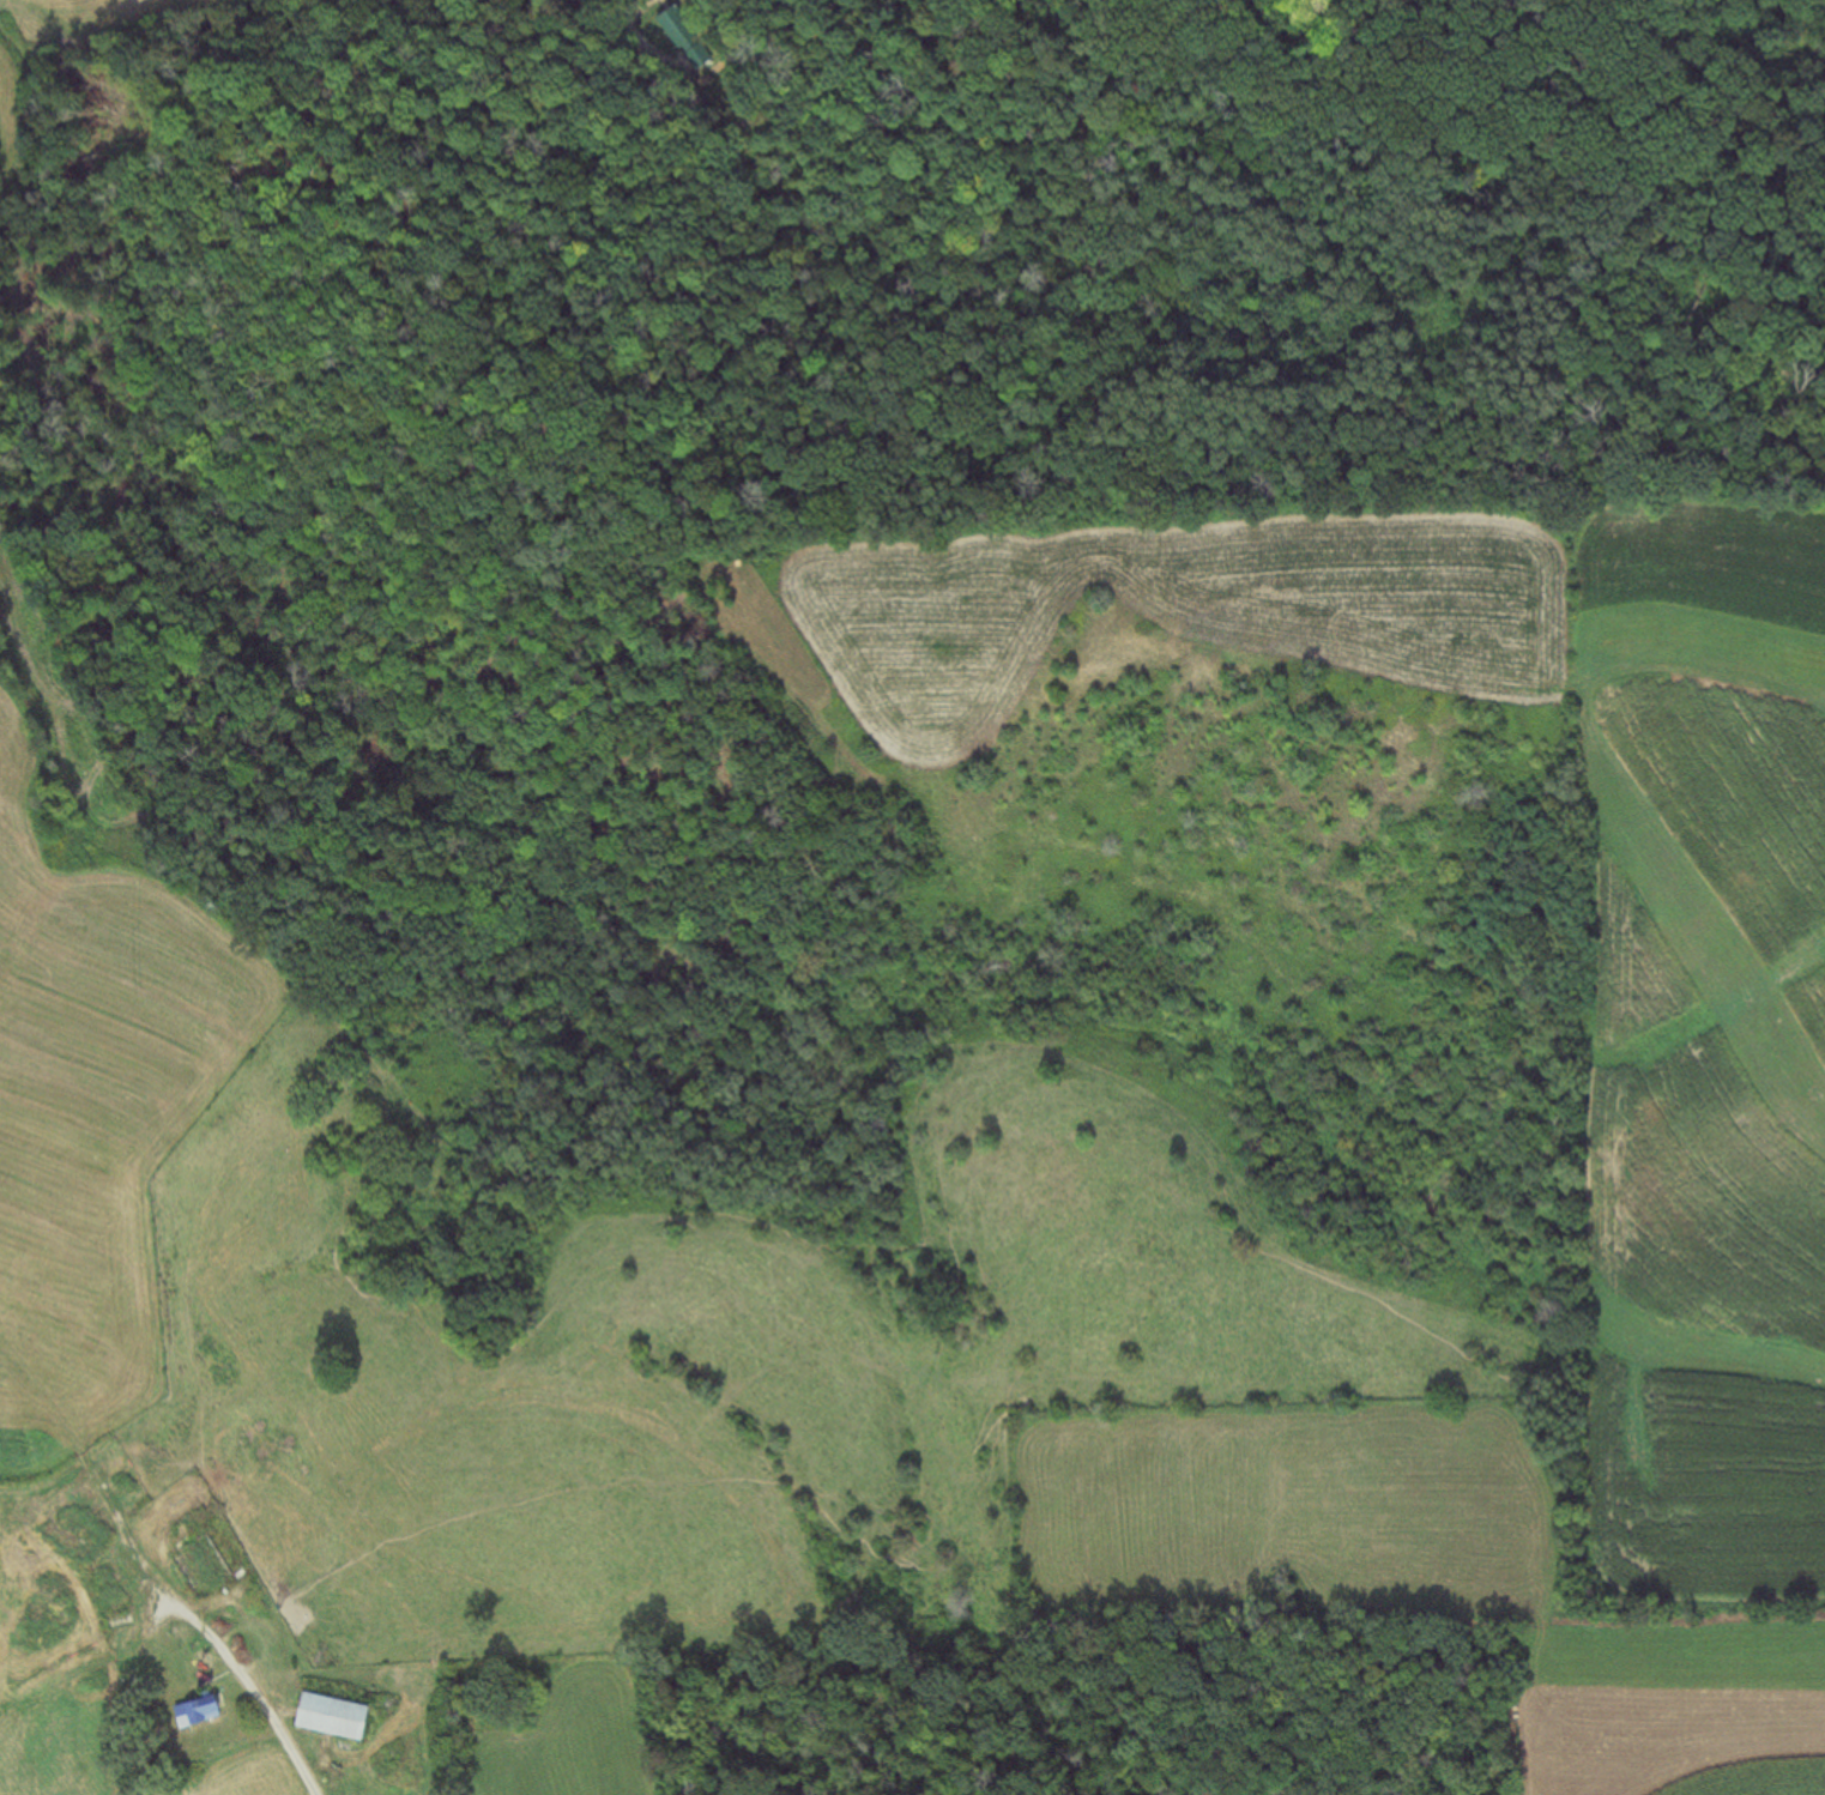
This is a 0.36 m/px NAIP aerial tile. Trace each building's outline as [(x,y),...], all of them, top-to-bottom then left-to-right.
[(684,52),(697,38),(667,9),(654,22),(684,52)] [(186,1730),(232,1715),(225,1692),(178,1708),(186,1730)] [(286,1727),(357,1742),(365,1708),(293,1692),(286,1727)]
